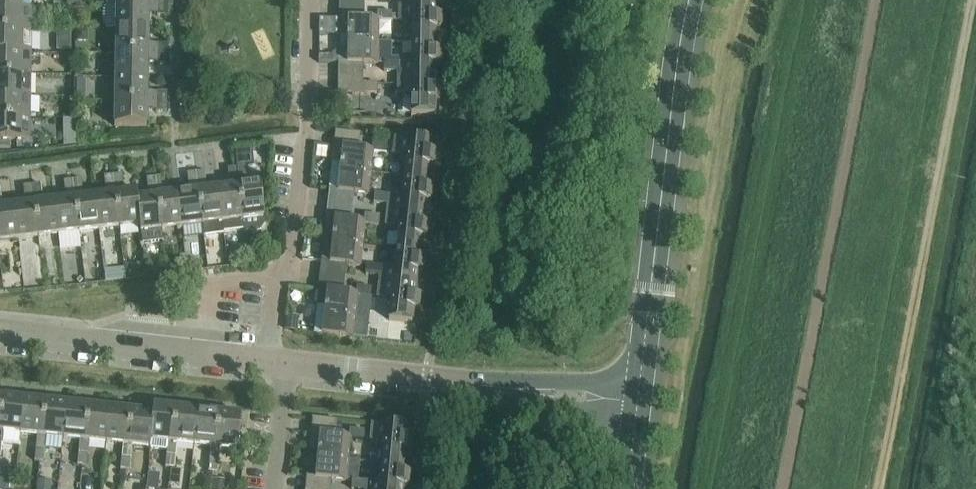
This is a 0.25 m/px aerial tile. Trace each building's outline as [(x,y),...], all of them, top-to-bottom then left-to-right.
[(22,11),(22,10),(22,0),(0,0),(0,10),(22,11)] [(400,1),(413,1),(413,7),(436,8),(436,9),(451,8),(451,0),(400,0),(400,1)] [(168,7),(116,7),(116,31),(148,31),(148,16),(157,16),(157,17),(168,17),(168,7)] [(413,7),(398,7),(398,23),(407,23),(407,25),(410,28),(412,28),(412,44),(436,44),(436,32),(441,32),(441,21),(436,21),(436,9),(436,8),(413,7)] [(31,33),(32,10),(22,10),(22,11),(0,10),(0,33),(31,33)] [(377,13),(377,21),(378,21),(378,22),(392,23),(392,14),(377,13)] [(377,21),(339,20),(339,36),(348,36),(347,65),(378,65),(378,22),(378,21),(377,21)] [(148,31),(116,31),(116,55),(168,55),(168,45),(157,45),(157,46),(148,46),(148,31)] [(78,32),(77,43),(83,43),(84,43),(89,39),(89,32),(78,32)] [(0,33),(0,54),(31,55),(31,33),(0,33)] [(436,44),(412,44),(412,59),(409,59),(406,62),(406,64),(384,64),(384,73),(397,73),(397,79),(435,80),(435,67),(440,67),(440,56),(435,55),(436,44)] [(0,54),(0,76),(31,76),(31,55),(0,54)] [(168,55),(116,55),(115,78),(147,79),(148,64),(156,64),(156,65),(168,65),(168,55)] [(0,76),(0,97),(30,98),(31,76),(0,76)] [(147,79),(115,78),(115,102),(167,103),(167,93),(156,93),(156,94),(147,94),(147,79)] [(435,80),(397,79),(397,95),(406,95),(406,97),(409,100),(411,100),(411,116),(434,117),(435,104),(439,104),(440,93),(435,93),(435,80)] [(377,85),(363,85),(363,94),(377,94),(377,85)] [(0,97),(0,119),(30,119),(30,98),(0,97)] [(167,103),(115,102),(114,128),(147,128),(147,112),(156,112),(156,113),(167,113),(167,103)] [(30,119),(0,119),(0,142),(12,142),(30,142),(30,119)] [(71,121),(63,121),(63,131),(76,131),(76,128),(76,121),(71,121)] [(432,144),(394,140),(393,156),(401,157),(401,159),(404,162),(406,163),(405,178),(428,180),(429,169),(434,170),(435,158),(430,157),(432,144)] [(373,145),(372,152),(373,152),(373,154),(387,155),(388,146),(373,145)] [(372,152),(334,148),(332,164),(330,192),(368,196),(373,154),(373,152),(372,152)] [(250,152),(234,154),(236,169),(245,168),(247,168),(252,162),(250,152)] [(264,219),(260,184),(247,186),(245,168),(236,169),(244,231),(244,233),(261,232),(265,227),(264,219)] [(244,231),(236,169),(228,170),(230,188),(218,189),(224,234),(244,231)] [(224,234),(218,189),(207,191),(205,173),(196,174),(202,226),(204,239),(224,236),(224,234)] [(189,193),(178,194),(182,229),(202,226),(196,174),(187,175),(189,193)] [(122,176),(113,177),(119,229),(140,227),(140,226),(137,199),(137,192),(124,194),(122,176)] [(107,196),(95,197),(99,231),(119,229),(113,177),(104,178),(107,196)] [(164,178),(155,179),(162,231),(182,229),(178,194),(166,196),(164,178)] [(428,180),(405,178),(403,193),(400,193),(397,195),(397,198),(375,195),(374,204),(387,206),(386,212),(424,216),(425,204),(430,204),(431,192),(427,192),(428,180)] [(162,231),(155,179),(147,180),(149,198),(137,199),(140,226),(140,227),(142,246),(163,243),(161,231),(162,231)] [(81,181),(73,182),(79,234),(99,231),(95,197),(84,198),(81,181)] [(66,201),(54,202),(59,236),(79,234),(73,182),(64,183),(66,201)] [(41,186),(32,187),(38,239),(59,236),(54,202),(43,204),(41,186)] [(26,206),(14,207),(18,241),(38,239),(32,187),(23,188),(26,206)] [(0,191),(0,244),(18,241),(14,207),(3,208),(0,190),(0,191)] [(424,216),(386,212),(385,227),(394,228),(393,231),(396,234),(398,234),(397,249),(420,252),(421,241),(426,241),(427,229),(423,229),(424,216)] [(365,216),(364,223),(365,224),(365,225),(379,227),(380,218),(365,216)] [(364,223),(351,222),(326,219),(325,235),(322,264),(360,268),(365,225),(365,224),(364,223)] [(420,252),(397,249),(395,265),(393,264),(389,267),(389,269),(367,267),(366,276),(379,277),(379,284),(416,288),(418,275),(422,276),(424,264),(419,263),(420,252)] [(416,288),(379,284),(377,299),(386,300),(385,302),(388,306),(391,306),(389,322),(412,324),(413,312),(418,313),(420,301),(415,300),(416,288)] [(357,288),(356,295),(357,295),(357,297),(371,298),(372,289),(357,288)] [(356,295),(319,291),(314,335),(353,339),(357,297),(357,295),(356,295)] [(3,399),(0,423),(0,446),(2,446),(3,434),(20,435),(24,401),(3,399)] [(46,403),(24,401),(20,435),(37,437),(42,438),(46,403)] [(67,406),(46,403),(42,438),(37,437),(36,450),(45,451),(46,438),(63,440),(67,406)] [(89,408),(67,406),(63,440),(80,442),(85,442),(89,408)] [(110,410),(89,408),(85,442),(80,442),(79,454),(88,455),(89,443),(106,444),(110,410)] [(176,410),(154,408),(153,415),(151,442),(168,444),(173,444),(176,410)] [(131,412),(110,410),(106,444),(123,446),(128,447),(131,412)] [(198,412),(176,410),(173,444),(168,444),(167,456),(176,457),(177,445),(194,447),(198,412)] [(153,415),(131,412),(128,447),(123,446),(122,459),(131,460),(132,447),(150,449),(151,442),(153,415)] [(219,415),(198,412),(194,447),(211,448),(216,449),(219,415)] [(242,417),(219,415),(216,449),(211,448),(210,461),(219,462),(220,449),(238,451),(242,417)] [(409,430),(371,426),(370,442),(379,443),(378,445),(381,448),(383,449),(382,464),(405,466),(407,455),(411,455),(412,444),(408,443),(409,430)] [(350,431),(349,438),(350,439),(350,440),(364,441),(365,432),(350,431)] [(349,438),(311,435),(310,451),(318,451),(315,480),(346,483),(350,440),(350,439),(349,438)] [(45,451),(36,450),(35,462),(44,463),(45,451)] [(88,455),(79,454),(78,467),(87,468),(88,455)] [(176,457),(167,456),(166,469),(174,470),(176,457)] [(131,460),(122,459),(121,471),(130,472),(131,460)] [(219,462),(210,461),(208,474),(217,474),(219,462)] [(382,464),(381,479),(378,479),(375,481),(375,484),(352,482),(352,488),(408,488),(409,478),(404,478),(405,466),(382,464)]
